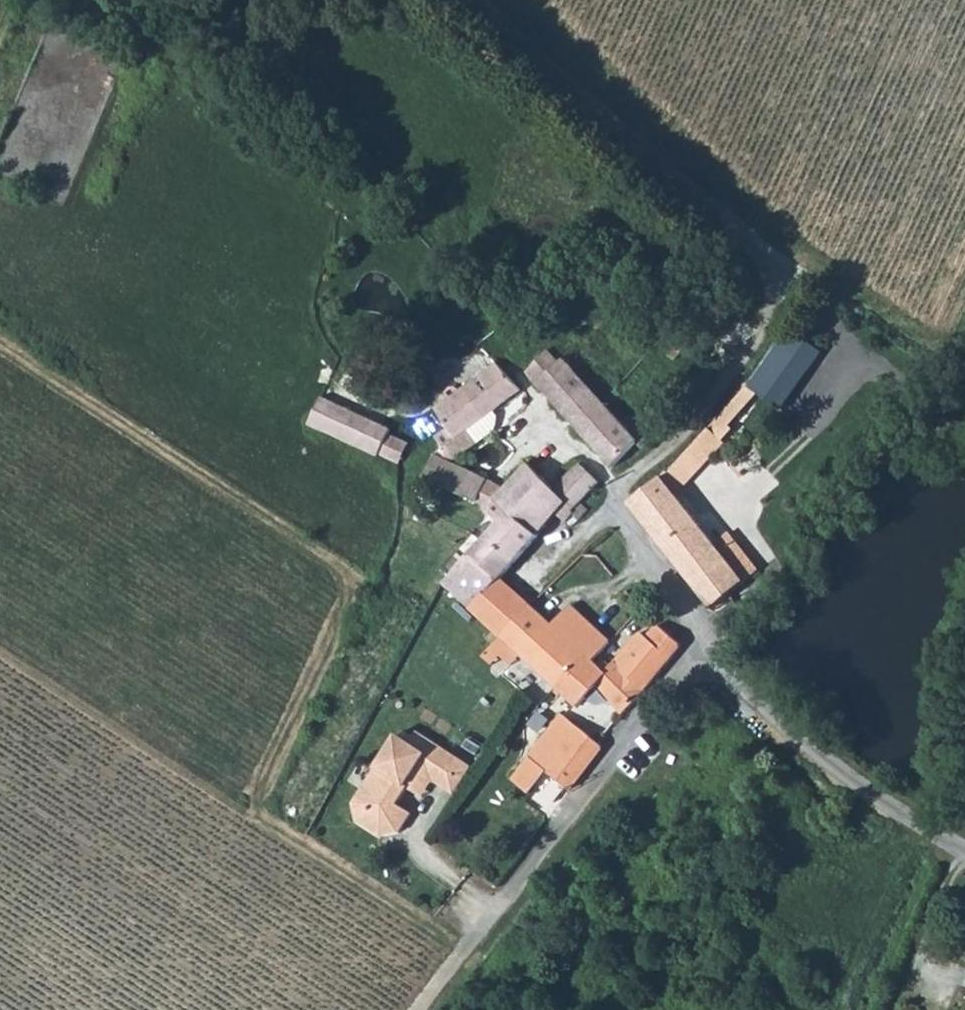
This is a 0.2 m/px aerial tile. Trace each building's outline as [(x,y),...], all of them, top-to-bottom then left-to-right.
[(672,326),(656,346),(676,361),(692,342),(672,326)] [(789,332),(739,397),(749,403),(759,392),(781,409),(820,353),(789,332)] [(527,370),(557,404),(613,466),(636,445),(642,450),(653,441),(641,427),(633,433),(565,359),(560,363),(548,350),(527,370)] [(444,401),(434,408),(446,423),(457,435),(476,446),(487,441),(475,425),(503,404),(521,391),(497,363),(460,390),(449,390),(445,392),(443,396),(444,401)] [(322,395),(309,425),(377,456),(390,425),(322,395)] [(503,404),(475,425),(487,441),(504,429),(508,420),(507,411),(503,404)] [(629,502),(712,610),(757,571),(727,535),(715,545),(673,498),(723,445),(720,441),(730,430),(717,418),(675,462),(629,502)] [(446,423),(433,433),(445,446),(457,435),(446,423)] [(387,434),(377,456),(403,468),(413,446),(387,434)] [(434,456),(423,477),(479,501),(491,474),(458,461),(478,448),(476,446),(457,435),(445,446),(434,456)] [(496,496),(497,498),(535,537),(556,516),(571,501),(572,507),(578,501),(598,481),(581,460),(556,486),(530,460),(496,496)] [(498,520),(486,533),(515,558),(535,537),(497,498),(489,505),(498,520)] [(571,501),(556,516),(563,522),(568,519),(572,521),(574,520),(577,523),(590,512),(578,501),(572,507),(571,501)] [(486,533),(445,583),(471,606),(504,570),(516,560),(515,558),(486,533)] [(504,570),(471,606),(505,639),(530,606),(507,585),(513,579),(504,570)] [(530,606),(505,639),(515,648),(558,688),(590,656),(597,662),(614,643),(571,605),(560,616),(564,619),(553,628),(530,606)] [(611,662),(606,662),(602,667),(597,662),(590,656),(558,688),(579,706),(583,702),(589,708),(602,693),(626,713),(680,646),(678,644),(658,624),(650,633),(647,630),(644,631),(615,665),(611,662)] [(505,639),(487,661),(498,670),(515,648),(505,639)] [(564,716),(532,757),(549,771),(571,788),(602,747),(564,716)] [(418,768),(446,787),(464,759),(418,729),(411,740),(398,733),(365,784),(367,790),(360,791),(354,801),(358,818),(383,835),(388,828),(394,826),(400,831),(413,811),(399,802),(410,785),(408,784),(418,768)] [(464,759),(446,787),(456,793),(474,765),(464,759)] [(388,828),(383,835),(400,831),(394,826),(388,828)]
